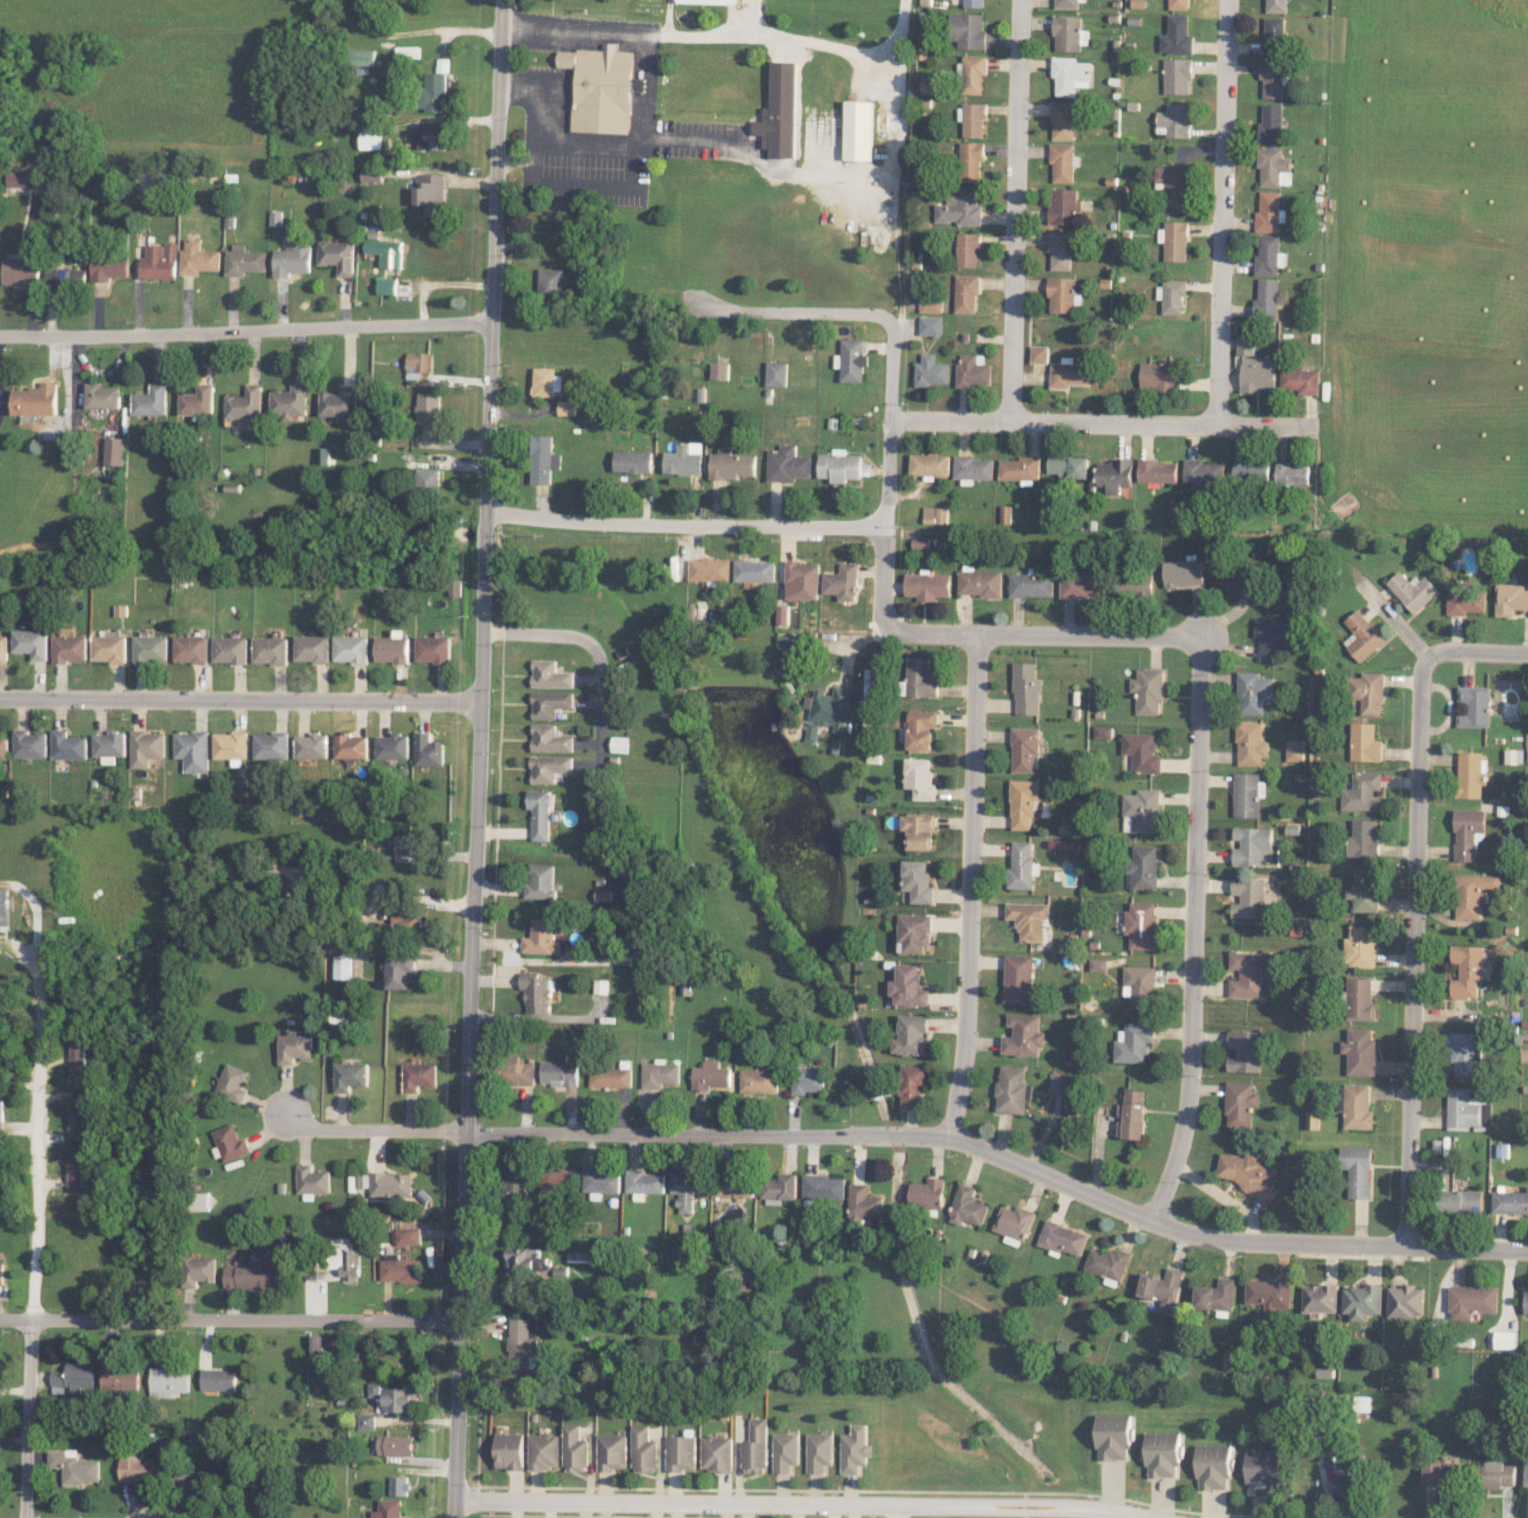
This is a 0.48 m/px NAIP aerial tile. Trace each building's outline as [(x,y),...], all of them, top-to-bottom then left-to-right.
[(1078,8),(1078,0),(1055,0),(1055,8),(1078,8)] [(1189,0),(1169,0),(1169,9),(1188,10),(1189,0)] [(1287,0),(1266,0),(1266,12),(1287,13),(1287,0)] [(958,49),(985,48),(985,13),(950,14),(951,41),(958,41),(958,49)] [(1188,15),(1168,14),(1168,35),(1160,34),(1160,53),(1192,54),(1193,35),(1188,35),(1188,15)] [(1081,51),(1081,44),(1088,44),(1088,30),(1081,30),(1081,16),(1055,15),(1054,51),(1081,51)] [(1285,18),(1265,17),(1264,36),(1261,36),(1260,55),(1284,56),(1285,18)] [(572,131),(632,133),(635,51),(618,50),(618,43),(604,42),(604,49),(579,49),(579,51),(560,50),(559,67),(577,68),(576,108),(573,108),(572,131)] [(396,58),(420,58),(420,46),(396,47),(396,58)] [(375,50),(352,50),(352,65),(376,65),(375,50)] [(983,94),(983,76),(987,76),(987,55),(961,55),(960,94),(983,94)] [(1055,96),(1075,96),(1076,87),(1092,87),(1092,62),(1077,62),(1077,58),(1052,57),(1052,77),(1056,77),(1055,96)] [(1191,58),(1164,58),(1164,93),(1191,93),(1191,58)] [(447,111),(448,59),(438,59),(438,73),(423,73),(423,110),(447,111)] [(797,61),(771,61),(770,107),(764,107),(763,121),(754,121),(754,135),(763,135),(762,149),(769,149),(769,158),(795,158),(797,61)] [(1262,98),(1283,98),(1284,64),(1259,64),(1259,80),(1263,80),(1262,98)] [(921,93),(939,94),(939,76),(922,76),(921,93)] [(844,160),(872,160),(873,101),(846,100),(844,160)] [(1074,140),(1074,101),(1052,101),(1052,140),(1074,140)] [(988,104),(964,103),(963,137),(983,137),(983,118),(987,118),(988,104)] [(1156,136),(1188,136),(1189,103),(1167,103),(1167,111),(1157,111),(1156,136)] [(1282,105),(1260,105),(1260,143),(1282,144),(1282,105)] [(380,149),(381,130),(361,129),(361,149),(380,149)] [(426,143),(420,142),(420,149),(447,150),(448,130),(426,130),(426,143)] [(980,182),(980,160),(984,160),(984,143),(961,142),(960,182),(980,182)] [(1073,144),(1050,143),(1049,164),(1053,164),(1053,182),(1072,183),(1073,144)] [(1291,157),(1282,157),(1282,148),(1257,148),(1257,169),(1260,169),(1260,186),(1291,186),(1291,157)] [(1188,207),(1189,167),(1155,167),(1155,183),(1166,183),(1166,207),(1188,207)] [(383,181),(382,168),(362,169),(362,181),(383,181)] [(8,187),(32,187),(32,171),(8,170),(8,187)] [(445,174),(416,175),(416,205),(426,204),(426,216),(446,216),(445,174)] [(981,225),(981,205),(978,205),(978,187),(948,186),(948,204),(936,204),(936,221),(957,221),(957,225),(981,225)] [(1049,224),(1079,224),(1080,199),(1077,198),(1077,189),(1050,189),(1049,224)] [(1255,232),(1279,232),(1279,191),(1260,191),(1259,212),(1255,212),(1255,232)] [(281,226),(282,211),(270,210),(270,225),(281,226)] [(1187,221),(1164,221),(1164,229),(1158,228),(1158,242),(1164,242),(1164,261),(1187,261),(1187,221)] [(1050,270),(1071,270),(1071,232),(1047,231),(1047,252),(1051,252),(1050,270)] [(957,267),(979,266),(978,232),(956,233),(957,267)] [(1278,235),(1258,234),(1258,254),(1254,254),(1254,274),(1278,275),(1278,266),(1284,266),(1284,252),(1278,252),(1278,235)] [(220,251),(200,250),(200,240),(184,240),(184,249),(180,249),(179,274),(200,274),(200,270),(219,270),(220,251)] [(402,268),(403,241),(366,240),(366,253),(381,253),(381,268),(402,268)] [(338,276),(353,277),(355,242),(319,241),(318,265),(338,265),(338,276)] [(176,280),(177,243),(165,242),(165,245),(146,245),(145,257),(140,257),(139,278),(176,280)] [(311,244),(286,244),(286,250),(274,250),(273,277),(290,277),(290,272),(311,273),(311,244)] [(225,275),(245,276),(246,271),(265,272),(266,252),(245,251),(245,247),(226,246),(225,275)] [(128,257),(91,255),(90,281),(110,282),(110,277),(127,277),(128,257)] [(2,285),(38,286),(39,262),(3,260),(2,285)] [(85,269),(45,270),(45,289),(85,288),(85,269)] [(564,297),(565,270),(540,269),(539,296),(564,297)] [(979,274),(955,274),(955,313),(975,313),(975,295),(979,295),(979,274)] [(397,278),(379,277),(378,294),(397,295),(397,278)] [(1048,312),(1075,313),(1075,305),(1081,305),(1081,292),(1075,292),(1075,277),(1048,277),(1048,312)] [(1257,299),(1253,299),(1253,317),(1277,317),(1277,279),(1257,278),(1257,299)] [(1186,280),(1162,280),(1162,314),(1182,314),(1182,295),(1186,295),(1186,280)] [(920,312),(942,312),(942,299),(920,299),(920,312)] [(919,336),(942,336),(942,317),(919,317),(919,336)] [(1237,355),(1254,355),(1254,335),(1237,335),(1237,355)] [(862,382),(862,367),(866,367),(867,355),(863,355),(863,339),(841,339),(840,381),(862,382)] [(1047,363),(1047,346),(1030,346),(1030,363),(1047,363)] [(948,383),(948,363),(935,363),(935,353),(920,353),(920,362),(915,362),(914,386),(928,386),(928,383),(948,383)] [(956,388),(970,388),(970,384),(990,384),(990,364),(976,364),(975,354),(959,354),(959,362),(955,362),(956,388)] [(1275,358),(1240,357),(1240,391),(1274,392),(1275,358)] [(765,386),(786,387),(787,362),(766,361),(765,386)] [(1089,384),(1090,363),(1050,362),(1049,388),(1070,388),(1070,384),(1089,384)] [(1175,389),(1176,362),(1140,362),(1139,389),(1175,389)] [(711,380),(729,380),(729,363),(712,363),(711,380)] [(557,368),(536,367),(535,396),(556,397),(556,390),(564,391),(564,375),(557,375),(557,368)] [(1318,395),(1318,369),(1280,369),(1279,389),(1297,389),(1297,395),(1318,395)] [(11,414),(57,415),(57,382),(40,382),(40,388),(12,388),(11,414)] [(85,408),(120,408),(120,387),(101,386),(101,382),(86,382),(85,408)] [(166,414),(166,383),(151,383),(151,393),(133,393),(133,414),(166,414)] [(214,384),(198,383),(198,393),(179,393),(179,414),(214,415),(214,384)] [(262,421),(262,384),(246,384),(245,395),(226,395),(225,420),(262,421)] [(293,392),(272,391),(272,420),(295,420),(295,415),(308,415),(308,385),(293,385),(293,392)] [(322,393),(321,416),(358,416),(358,387),(342,387),(342,393),(322,393)] [(419,424),(441,424),(440,392),(418,393),(419,424)] [(577,415),(577,400),(560,400),(560,415),(577,415)] [(554,435),(532,435),(532,484),(552,484),(553,469),(561,469),(561,455),(553,455),(554,435)] [(125,437),(105,437),(104,465),(124,465),(125,437)] [(702,443),(678,442),(677,452),(665,452),(664,474),(702,474),(702,443)] [(811,456),(796,455),(796,444),(779,444),(779,451),(768,451),(768,481),(796,481),(796,477),(811,477),(811,456)] [(756,476),(756,454),(731,453),(731,447),(719,447),(719,453),(711,453),(710,479),(739,480),(739,476),(756,476)] [(652,451),(615,451),(614,472),(652,473),(652,451)] [(818,478),(830,478),(830,483),(847,483),(847,478),(860,479),(861,455),(818,454),(818,478)] [(949,476),(949,455),(910,454),(910,475),(949,476)] [(992,480),(992,457),(953,456),(953,479),(961,479),(961,485),(973,485),(973,479),(992,480)] [(1038,456),(1018,456),(1018,459),(999,459),(998,479),(1038,480),(1038,456)] [(1087,457),(1047,456),(1047,473),(1058,473),(1057,479),(1087,479),(1087,457)] [(1119,487),(1132,486),(1131,458),(1109,459),(1109,463),(1096,463),(1097,487),(1105,487),(1105,495),(1120,494),(1119,487)] [(1137,482),(1176,483),(1176,463),(1157,463),(1157,459),(1138,458),(1137,482)] [(1183,459),(1183,483),(1222,483),(1223,463),(1203,463),(1203,459),(1183,459)] [(1233,481),(1268,481),(1268,460),(1233,461),(1233,481)] [(1309,463),(1276,462),(1275,485),(1308,485),(1309,463)] [(416,491),(440,492),(440,470),(417,469),(416,491)] [(948,507),(924,506),(924,523),(948,523),(948,507)] [(928,549),(929,539),(912,538),(911,549),(928,549)] [(689,558),(689,580),(730,581),(730,559),(689,558)] [(775,560),(735,559),(734,581),(775,582),(775,560)] [(1203,585),(1202,559),(1163,561),(1164,587),(1203,585)] [(785,599),(818,599),(819,563),(785,562),(785,599)] [(1213,584),(1251,601),(1265,572),(1242,562),(1238,570),(1223,563),(1213,584)] [(840,573),(823,573),(822,594),(838,594),(838,600),(856,601),(857,563),(840,563),(840,573)] [(1000,596),(1001,571),(958,570),(957,595),(1000,596)] [(1386,583),(1415,614),(1439,591),(1423,573),(1412,583),(1400,570),(1386,583)] [(917,601),(937,601),(937,596),(950,596),(950,574),(905,573),(904,596),(917,596),(917,601)] [(1009,597),(1052,596),(1052,574),(1008,574),(1009,597)] [(1060,597),(1104,598),(1104,574),(1060,574),(1060,597)] [(1114,598),(1152,599),(1152,575),(1114,575),(1114,598)] [(1447,615),(1468,615),(1468,611),(1485,612),(1486,591),(1468,591),(1468,585),(1447,584),(1447,615)] [(1525,589),(1526,584),(1496,584),(1495,616),(1514,617),(1515,609),(1527,609),(1527,589),(1525,589)] [(788,606),(777,605),(776,625),(787,625),(788,606)] [(1386,639),(1358,609),(1344,622),(1358,637),(1346,648),(1361,663),(1386,639)] [(1260,637),(1258,660),(1282,663),(1284,645),(1293,646),(1295,632),(1287,631),(1288,622),(1255,618),(1252,636),(1260,637)] [(33,653),(33,660),(48,661),(49,631),(14,630),(13,653),(33,653)] [(88,662),(88,636),(54,635),(54,662),(88,662)] [(330,636),(296,635),(296,662),(330,662),(330,636)] [(776,648),(801,649),(801,635),(776,635),(776,648)] [(0,636),(0,662),(8,662),(9,636),(0,636)] [(93,662),(127,662),(128,636),(94,636),(93,662)] [(135,636),(135,661),(169,661),(169,636),(135,636)] [(175,662),(209,663),(209,637),(176,636),(175,662)] [(334,662),(368,663),(369,636),(335,636),(334,662)] [(248,664),(249,638),(215,637),(215,663),(248,664)] [(289,637),(254,637),(254,663),(288,664),(289,637)] [(376,662),(409,663),(410,637),(376,637),(376,662)] [(451,637),(416,637),(416,663),(450,663),(451,637)] [(930,658),(907,657),(907,680),(902,680),(902,696),(939,697),(939,675),(930,675),(930,658)] [(556,660),(532,660),(532,687),(573,687),(573,671),(556,671),(556,660)] [(1039,715),(1040,678),(1036,677),(1036,663),(1014,662),(1013,714),(1039,715)] [(1136,692),(1136,714),(1159,715),(1159,702),(1163,702),(1164,669),(1137,668),(1137,678),(1130,678),(1130,692),(1136,692)] [(865,669),(864,697),(880,698),(881,670),(865,669)] [(1274,677),(1260,677),(1260,671),(1238,671),(1237,714),(1264,715),(1264,699),(1273,700),(1274,677)] [(1384,672),(1362,672),(1362,677),(1353,677),(1352,699),(1361,700),(1361,715),(1383,715),(1384,672)] [(852,688),(834,685),(833,693),(814,690),(813,696),(806,695),(804,707),(810,709),(808,721),(834,725),(833,732),(845,734),(852,688)] [(1491,687),(1458,686),(1457,727),(1490,727),(1491,687)] [(531,719),(555,719),(555,707),(573,708),(573,692),(531,692),(531,719)] [(906,750),(931,750),(931,728),(937,728),(938,710),(907,710),(906,750)] [(805,740),(816,742),(819,723),(808,721),(805,740)] [(1236,765),(1261,765),(1261,755),(1268,755),(1268,741),(1262,741),(1263,722),(1237,721),(1236,765)] [(1351,760),(1382,761),(1383,740),(1375,740),(1375,723),(1351,722),(1351,760)] [(573,736),(556,735),(556,724),(531,724),(531,751),(572,752),(573,736)] [(1112,739),(1112,726),(1094,726),(1093,738),(1112,739)] [(1038,728),(1012,727),(1011,772),(1037,773),(1038,728)] [(88,737),(68,737),(68,730),(53,730),(52,759),(88,759),(88,737)] [(47,758),(47,731),(14,731),(14,757),(47,758)] [(126,756),(126,731),(109,731),(108,734),(94,734),(93,756),(102,756),(102,764),(116,764),(116,756),(126,756)] [(165,758),(166,732),(132,731),(131,768),(150,768),(150,758),(165,758)] [(209,731),(175,732),(175,758),(185,758),(185,773),(209,772),(209,731)] [(248,733),(215,732),(214,758),(247,759),(248,733)] [(255,759),(289,759),(289,733),(255,732),(255,759)] [(329,733),(312,732),(312,736),(296,736),(296,758),(329,758),(329,733)] [(415,765),(444,766),(444,741),(432,741),(432,732),(415,732),(415,765)] [(336,733),(336,758),(368,759),(369,736),(352,736),(352,733),(336,733)] [(409,759),(409,733),(392,733),(392,736),(377,736),(376,759),(409,759)] [(1155,734),(1122,733),(1122,754),(1132,755),(1131,773),(1160,773),(1161,754),(1155,754),(1155,734)] [(627,737),(611,736),(611,752),(626,752),(627,737)] [(0,737),(0,760),(8,760),(8,737),(0,737)] [(1304,740),(1286,739),(1285,761),(1304,761),(1304,740)] [(1458,797),(1481,798),(1482,785),(1485,785),(1486,752),(1459,752),(1458,797)] [(554,784),(555,772),(572,773),(572,756),(530,756),(530,783),(554,784)] [(932,759),(905,758),(904,789),(913,789),(913,800),(936,800),(936,783),(931,783),(932,759)] [(1342,788),(1341,810),(1381,811),(1381,797),(1374,797),(1374,790),(1381,790),(1382,772),(1353,772),(1352,788),(1342,788)] [(1259,796),(1265,797),(1265,781),(1259,781),(1259,773),(1234,773),(1233,817),(1258,817),(1259,796)] [(1039,780),(1010,780),(1011,830),(1030,829),(1030,814),(1034,814),(1034,800),(1039,800),(1039,780)] [(1160,789),(1137,789),(1137,793),(1123,793),(1123,832),(1159,833),(1160,789)] [(550,790),(527,790),(527,809),(532,809),(532,840),(549,840),(550,790)] [(1486,810),(1455,810),(1454,860),(1476,861),(1476,833),(1486,833),(1486,810)] [(906,830),(906,850),(933,850),(934,814),(901,813),(900,830),(906,830)] [(1347,857),(1378,858),(1378,820),(1353,819),(1352,835),(1348,835),(1347,857)] [(1272,828),(1233,827),(1233,839),(1240,840),(1239,848),(1233,848),(1232,865),(1261,866),(1261,859),(1271,859),(1272,828)] [(396,861),(421,862),(421,835),(396,835),(396,861)] [(1032,889),(1033,841),(1013,841),(1012,868),(1008,868),(1007,888),(1032,889)] [(1157,889),(1157,846),(1129,845),(1128,889),(1157,889)] [(928,861),(902,860),(901,890),(910,891),(909,903),(932,903),(932,885),(928,885),(928,861)] [(555,864),(530,864),(530,883),(525,883),(525,898),(555,899),(555,864)] [(1378,912),(1379,882),(1372,882),(1373,867),(1354,867),(1354,889),(1345,889),(1345,899),(1353,899),(1353,912),(1378,912)] [(1500,889),(1501,875),(1457,874),(1456,919),(1481,919),(1482,889),(1500,889)] [(1263,918),(1264,878),(1232,877),(1231,895),(1239,895),(1239,903),(1231,903),(1231,918),(1263,918)] [(8,926),(8,888),(0,888),(0,927),(8,926)] [(595,901),(612,901),(612,889),(596,889),(595,901)] [(1124,935),(1129,935),(1129,949),(1155,949),(1156,903),(1130,902),(1130,910),(1125,910),(1124,935)] [(1049,919),(1049,904),(1006,903),(1006,919),(1016,919),(1015,929),(1020,929),(1020,941),(1043,942),(1044,919),(1049,919)] [(421,929),(420,914),(393,916),(394,930),(421,929)] [(931,915),(898,914),(897,952),(923,953),(923,945),(930,945),(931,915)] [(522,937),(522,952),(553,953),(554,919),(532,918),(531,937),(522,937)] [(1374,967),(1375,926),(1350,925),(1350,937),(1345,937),(1344,967),(1374,967)] [(1451,998),(1477,999),(1477,979),(1483,979),(1484,946),(1452,945),(1451,963),(1460,963),(1459,979),(1451,979),(1451,998)] [(1277,953),(1230,952),(1229,969),(1239,969),(1239,979),(1229,979),(1228,998),(1264,999),(1265,980),(1277,980),(1277,953)] [(1032,1002),(1033,955),(1005,955),(1004,1001),(1032,1002)] [(410,989),(410,972),(416,972),(416,956),(387,956),(387,989),(410,989)] [(1106,959),(1089,959),(1090,971),(1107,971),(1106,959)] [(335,979),(350,979),(350,962),(334,962),(335,979)] [(919,964),(895,964),(895,980),(888,980),(888,996),(893,996),(893,1006),(928,1006),(928,984),(919,984),(919,964)] [(1155,967),(1124,966),(1123,996),(1130,996),(1130,1008),(1154,1008),(1155,967)] [(539,972),(520,972),(521,990),(525,990),(526,1011),(550,1011),(550,977),(539,977),(539,972)] [(1374,976),(1348,975),(1347,1019),(1373,1020),(1374,976)] [(1039,1015),(1007,1013),(1006,1026),(1013,1026),(1012,1036),(1001,1035),(1000,1054),(1038,1056),(1038,1047),(1043,1047),(1044,1032),(1038,1031),(1039,1015)] [(927,1015),(898,1014),(897,1037),(891,1037),(891,1054),(924,1055),(924,1032),(927,1032),(927,1015)] [(1146,1063),(1147,1042),(1153,1042),(1153,1023),(1125,1022),(1125,1030),(1118,1030),(1118,1040),(1114,1040),(1113,1062),(1146,1063)] [(1346,1075),(1374,1076),(1375,1038),(1372,1038),(1373,1029),(1348,1028),(1348,1041),(1341,1040),(1341,1053),(1347,1053),(1346,1075)] [(1260,1031),(1227,1031),(1227,1048),(1236,1048),(1236,1056),(1227,1056),(1226,1071),(1259,1072),(1260,1031)] [(1480,1033),(1449,1033),(1449,1063),(1454,1063),(1454,1076),(1480,1076),(1480,1033)] [(313,1034),(280,1035),(280,1064),(296,1064),(296,1059),(314,1058),(313,1034)] [(505,1085),(535,1085),(535,1063),(522,1062),(522,1055),(505,1055),(505,1085)] [(641,1088),(662,1088),(662,1083),(679,1083),(680,1063),(664,1063),(664,1058),(655,1058),(655,1063),(642,1063),(641,1088)] [(540,1084),(577,1085),(578,1062),(541,1061),(540,1084)] [(730,1087),(731,1068),(719,1067),(719,1061),(703,1061),(703,1067),(692,1066),(692,1090),(709,1090),(709,1086),(730,1087)] [(249,1071),(228,1062),(215,1093),(242,1104),(248,1089),(242,1087),(249,1071)] [(369,1086),(369,1063),(336,1063),(336,1092),(351,1093),(351,1086),(369,1086)] [(435,1063),(403,1064),(403,1092),(418,1092),(418,1086),(436,1086),(435,1063)] [(791,1094),(805,1095),(805,1091),(823,1092),(824,1065),(811,1064),(811,1071),(792,1070),(791,1094)] [(926,1066),(900,1065),(899,1108),(920,1109),(921,1086),(925,1086),(926,1066)] [(994,1112),(1023,1114),(1024,1100),(1029,1100),(1030,1084),(1022,1083),(1024,1068),(998,1066),(994,1112)] [(589,1086),(631,1087),(632,1068),(590,1067),(589,1086)] [(740,1092),(777,1093),(778,1070),(740,1069),(740,1092)] [(71,1090),(86,1090),(86,1073),(72,1073),(71,1090)] [(1064,1092),(1064,1073),(1049,1073),(1048,1092),(1064,1092)] [(1252,1082),(1226,1081),(1224,1127),(1250,1128),(1251,1106),(1258,1107),(1258,1093),(1252,1092),(1252,1082)] [(1370,1084),(1344,1084),(1343,1128),(1372,1129),(1373,1112),(1369,1112),(1370,1084)] [(1447,1130),(1469,1130),(1469,1125),(1490,1125),(1490,1105),(1482,1105),(1482,1103),(1469,1103),(1469,1089),(1447,1088),(1447,1130)] [(1122,1138),(1141,1139),(1143,1090),(1124,1089),(1122,1138)] [(83,1138),(84,1111),(71,1111),(70,1137),(83,1138)] [(1319,1111),(1305,1111),(1305,1129),(1319,1129),(1319,1111)] [(1370,1147),(1340,1146),(1340,1169),(1349,1169),(1348,1198),(1370,1198),(1370,1147)] [(1272,1174),(1247,1151),(1243,1155),(1219,1152),(1216,1176),(1232,1179),(1263,1206),(1277,1191),(1266,1181),(1272,1174)] [(68,1186),(82,1187),(83,1163),(68,1163),(68,1186)] [(506,1192),(525,1193),(525,1163),(507,1163),(506,1192)] [(330,1170),(312,1170),(312,1164),(297,1164),(296,1193),(329,1194),(330,1170)] [(576,1168),(539,1167),(539,1189),(575,1191),(576,1168)] [(619,1193),(619,1171),(583,1171),(582,1192),(591,1192),(591,1200),(601,1200),(601,1193),(619,1193)] [(625,1193),(634,1193),(633,1200),(644,1200),(644,1193),(664,1193),(664,1172),(625,1171),(625,1193)] [(699,1171),(670,1171),(670,1194),(676,1194),(676,1213),(693,1213),(693,1194),(700,1194),(700,1184),(699,1184),(699,1171)] [(370,1196),(411,1196),(412,1173),(370,1172),(370,1196)] [(797,1173),(780,1173),(780,1178),(761,1178),(761,1203),(781,1203),(781,1199),(797,1200),(797,1173)] [(369,1174),(354,1174),(355,1188),(370,1187),(369,1174)] [(753,1197),(754,1177),(714,1175),(713,1197),(740,1198),(740,1197),(753,1197)] [(844,1176),(802,1175),(802,1198),(844,1199),(844,1176)] [(908,1208),(942,1209),(943,1178),(926,1177),(926,1182),(909,1182),(908,1208)] [(947,1221),(961,1225),(963,1220),(981,1226),(987,1204),(972,1200),(976,1188),(959,1182),(947,1221)] [(882,1196),(868,1196),(868,1183),(849,1183),(848,1223),(863,1223),(863,1217),(882,1218),(882,1196)] [(1491,1213),(1527,1214),(1527,1186),(1527,1192),(1492,1191),(1491,1213)] [(1482,1214),(1482,1191),(1438,1190),(1438,1213),(1482,1214)] [(209,1210),(209,1193),(189,1194),(190,1211),(209,1210)] [(991,1230),(1005,1234),(1002,1241),(1022,1247),(1033,1211),(1015,1206),(1014,1210),(999,1205),(991,1230)] [(1036,1243),(1078,1258),(1086,1234),(1044,1219),(1036,1243)] [(420,1228),(391,1228),(392,1245),(420,1244),(420,1228)] [(1119,1282),(1129,1254),(1109,1247),(1107,1254),(1090,1247),(1082,1269),(1119,1282)] [(540,1248),(506,1248),(507,1271),(547,1270),(547,1257),(540,1257),(540,1248)] [(183,1287),(198,1288),(198,1281),(216,1282),(216,1259),(184,1258),(183,1287)] [(380,1282),(421,1282),(421,1260),(380,1260),(380,1282)] [(225,1264),(225,1289),(281,1288),(281,1264),(225,1264)] [(1181,1271),(1165,1268),(1163,1276),(1140,1272),(1136,1296),(1160,1300),(1159,1306),(1174,1309),(1181,1271)] [(1194,1285),(1193,1308),(1232,1310),(1234,1278),(1218,1278),(1217,1286),(1194,1285)] [(1245,1280),(1245,1303),(1264,1303),(1264,1317),(1277,1317),(1277,1307),(1289,1308),(1290,1281),(1245,1280)] [(1381,1283),(1364,1283),(1364,1288),(1343,1287),(1343,1313),(1349,1313),(1349,1321),(1366,1321),(1367,1314),(1381,1314),(1381,1283)] [(1336,1313),(1337,1284),(1302,1284),(1302,1312),(1336,1313)] [(1387,1318),(1415,1319),(1415,1314),(1422,1314),(1423,1287),(1388,1286),(1387,1318)] [(1449,1286),(1449,1319),(1473,1320),(1473,1312),(1496,1313),(1497,1287),(1449,1286)] [(536,1319),(508,1319),(508,1357),(530,1357),(530,1367),(536,1367),(536,1319)] [(1514,1349),(1515,1332),(1494,1331),(1494,1348),(1514,1349)] [(311,1353),(321,1353),(321,1339),(316,1339),(316,1336),(312,1336),(311,1353)] [(51,1370),(51,1393),(67,1393),(82,1393),(82,1387),(95,1387),(95,1363),(66,1363),(66,1370),(51,1370)] [(140,1367),(102,1367),(102,1391),(140,1392),(140,1367)] [(150,1397),(175,1398),(175,1391),(190,1392),(190,1368),(151,1367),(150,1397)] [(236,1391),(237,1369),(202,1368),(201,1390),(236,1391)] [(1333,1378),(1333,1368),(1317,1368),(1316,1377),(1333,1378)] [(381,1412),(414,1412),(415,1389),(380,1388),(380,1382),(369,1382),(369,1397),(382,1397),(381,1412)] [(1370,1411),(1370,1396),(1353,1396),(1353,1411),(1370,1411)] [(358,1430),(374,1430),(374,1413),(358,1413),(358,1430)] [(1129,1414),(1096,1415),(1097,1460),(1130,1460),(1129,1414)] [(767,1418),(750,1418),(750,1442),(742,1441),(742,1473),(767,1473),(767,1418)] [(587,1471),(588,1440),(580,1439),(580,1425),(564,1424),(563,1471),(587,1471)] [(842,1434),(841,1474),(859,1474),(860,1465),(869,1465),(870,1444),(867,1444),(868,1424),(852,1424),(852,1434),(842,1434)] [(657,1440),(649,1440),(650,1425),(633,1425),(632,1471),(657,1472),(657,1440)] [(773,1473),(792,1473),(792,1464),(799,1464),(799,1434),(774,1433),(773,1473)] [(825,1473),(825,1464),(833,1465),(833,1434),(807,1433),(807,1473),(825,1473)] [(1179,1433),(1142,1433),(1142,1455),(1146,1455),(1146,1478),(1179,1478),(1179,1433)] [(524,1434),(495,1434),(495,1468),(523,1469),(524,1434)] [(559,1434),(528,1435),(529,1470),(560,1469),(559,1434)] [(377,1455),(413,1456),(414,1436),(378,1435),(377,1455)] [(627,1435),(598,1435),(598,1470),(627,1470),(627,1435)] [(666,1471),(696,1471),(697,1436),(667,1436),(666,1471)] [(733,1436),(702,1436),(701,1471),(732,1471),(733,1436)] [(1197,1490),(1230,1489),(1230,1445),(1196,1445),(1197,1490)] [(1280,1495),(1278,1449),(1244,1450),(1245,1496),(1280,1495)] [(63,1483),(100,1483),(100,1458),(66,1459),(66,1450),(48,1450),(48,1468),(63,1468),(63,1483)] [(1515,1487),(1515,1464),(1503,1464),(1503,1455),(1485,1455),(1484,1487),(1515,1487)] [(120,1480),(160,1480),(160,1457),(120,1456),(120,1480)] [(1460,1484),(1461,1463),(1423,1461),(1422,1483),(1460,1484)] [(177,1491),(195,1489),(193,1469),(176,1471),(177,1491)] [(1354,1496),(1354,1474),(1333,1474),(1332,1495),(1354,1496)] [(390,1496),(409,1496),(408,1476),(389,1476),(390,1496)] [(378,1499),(379,1511),(371,1511),(372,1517),(401,1517),(401,1499),(378,1499)]
